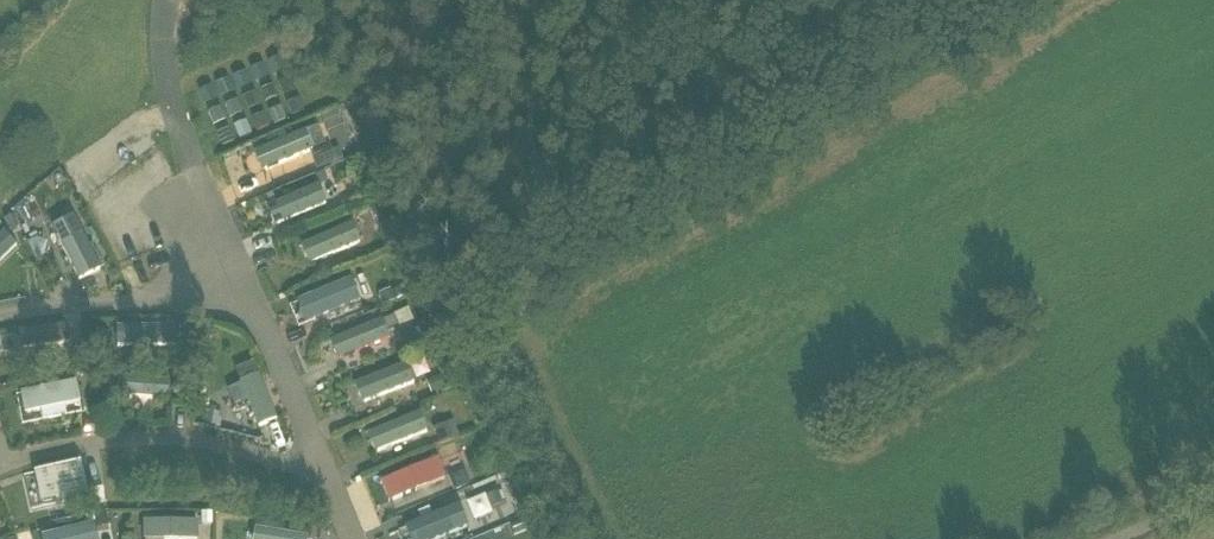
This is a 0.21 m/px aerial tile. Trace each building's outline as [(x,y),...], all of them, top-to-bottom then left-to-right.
[(259,169),(325,145),(318,126),(252,150),(259,169)] [(315,170),(341,159),(336,146),(310,157),(315,170)] [(273,226),(325,201),(315,182),(264,207),(273,226)] [(74,278),(98,268),(74,213),(50,223),(74,278)] [(298,246),(306,264),(358,241),(350,222),(298,246)] [(15,245),(1,230),(0,231),(0,259),(15,245)] [(298,324),(358,301),(349,277),(288,301),(298,324)] [(380,317),(326,339),(333,358),(388,336),(380,317)] [(174,348),(173,326),(158,327),(157,319),(109,323),(111,352),(174,348)] [(65,324),(3,332),(6,355),(68,347),(65,324)] [(412,385),(406,364),(352,379),(358,401),(412,385)] [(114,396),(167,396),(168,374),(114,374),(114,396)] [(225,385),(231,407),(247,403),(253,425),(273,419),(260,374),(225,385)] [(20,421),(80,414),(76,383),(17,389),(20,421)] [(370,449),(426,434),(420,414),(365,429),(370,449)] [(451,421),(434,427),(439,442),(456,436),(451,421)] [(29,505),(85,493),(78,460),(21,473),(29,505)] [(377,480),(383,500),(444,481),(437,461),(377,480)] [(497,478),(460,489),(469,519),(506,508),(497,478)] [(466,531),(459,505),(401,523),(406,538),(439,538),(466,531)] [(140,538),(196,538),(195,519),(140,521),(140,538)] [(92,522),(38,533),(39,538),(96,538),(92,522)] [(251,538),(304,538),(305,531),(251,529),(251,538)]
